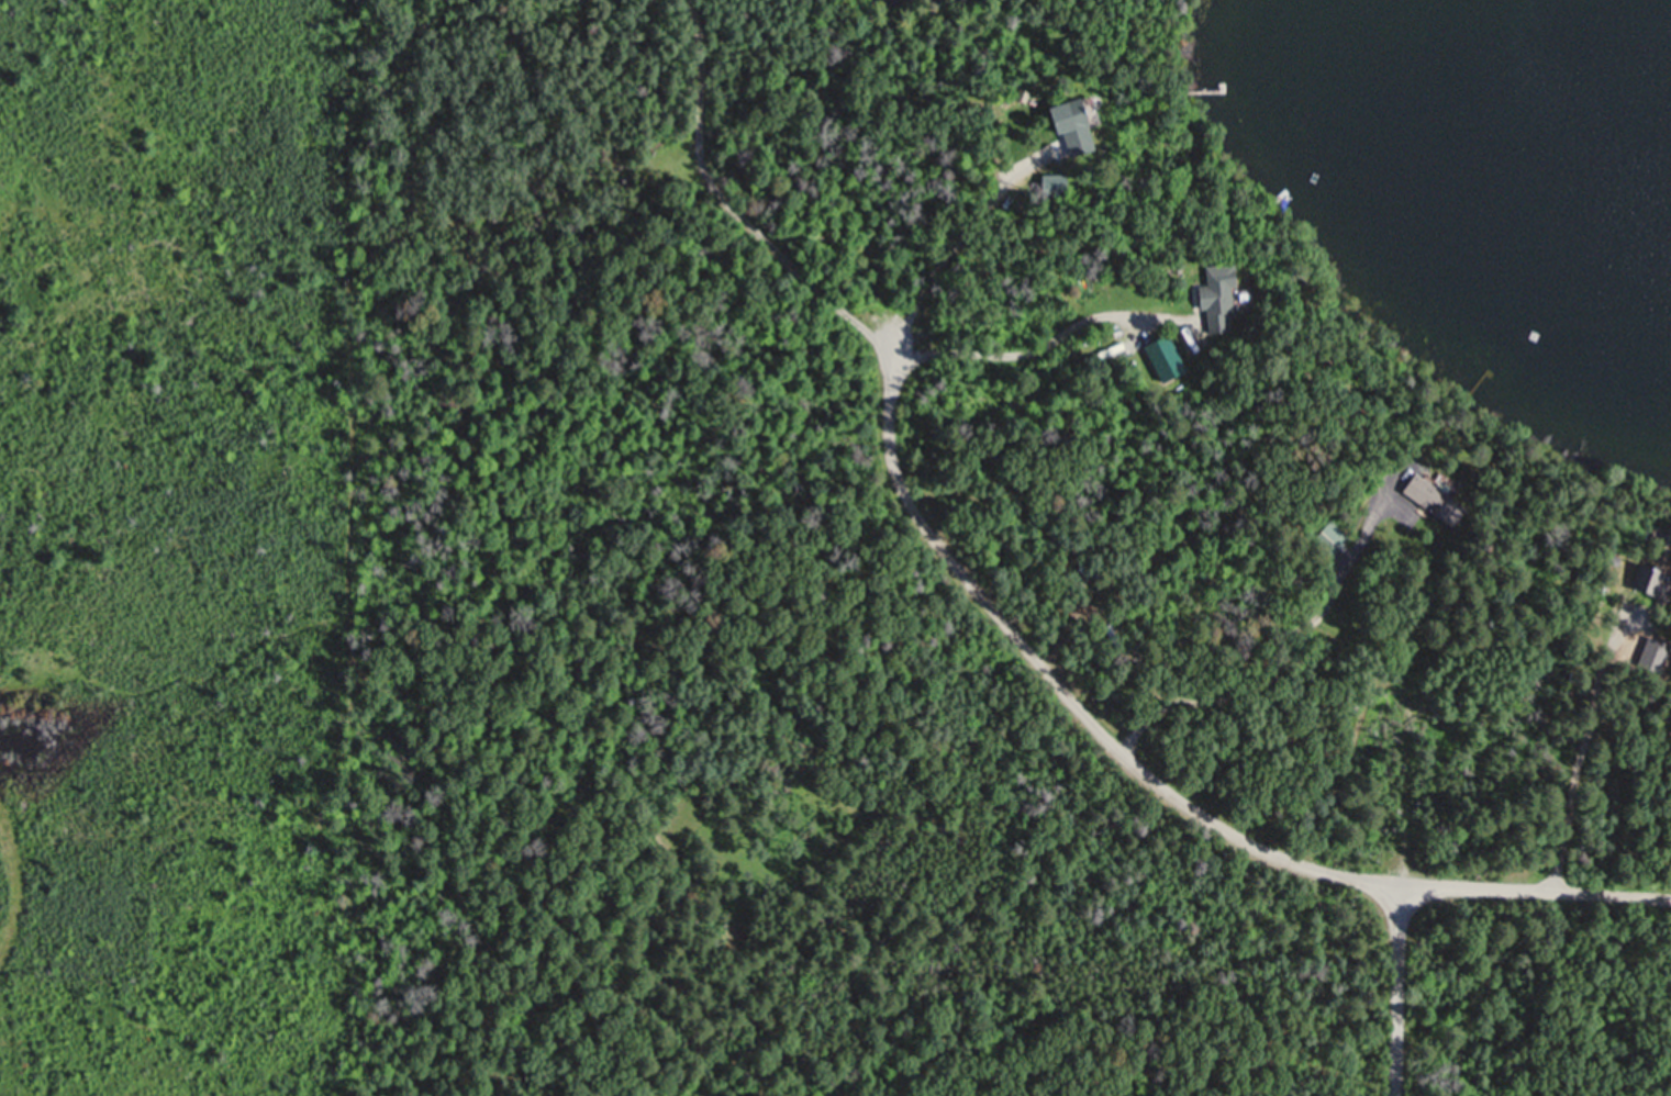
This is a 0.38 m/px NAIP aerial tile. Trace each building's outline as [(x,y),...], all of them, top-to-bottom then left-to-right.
[(1220,267),(1220,290),(1206,290),(1206,310),(1217,310),(1218,335),(1236,335),(1236,315),(1252,315),(1252,267),(1220,267)] [(1173,385),(1196,376),(1181,338),(1158,347),(1173,385)] [(1461,528),(1474,507),(1420,475),(1408,497),(1461,528)] [(1670,603),(1670,600),(1670,584),(1668,582),(1670,577),(1670,573),(1650,562),(1638,586),(1670,603)]
